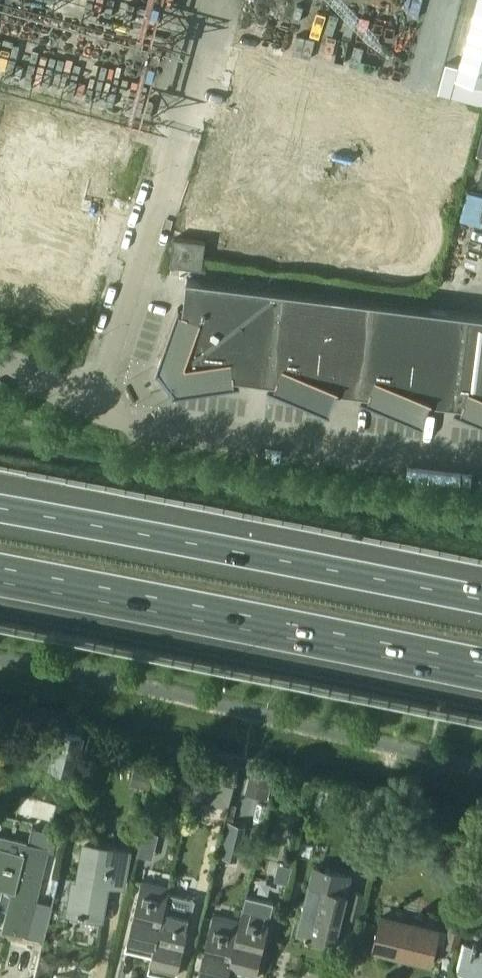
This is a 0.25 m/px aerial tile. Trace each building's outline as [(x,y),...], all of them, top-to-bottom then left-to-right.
[(457,79),(481,86),(481,0),(478,0),(457,79)] [(314,62),(303,104),(324,110),(336,68),(314,62)] [(442,96),(431,138),(452,144),(463,102),(442,96)] [(76,104),(65,142),(85,147),(95,109),(76,104)] [(95,109),(85,147),(104,153),(114,114),(95,109)] [(234,151),(225,186),(246,191),(255,157),(234,151)] [(255,157),(246,191),(266,197),(275,162),(255,157)] [(275,162),(266,197),(286,202),(295,168),(275,162)] [(295,168),(286,202),(306,208),(315,173),(295,168)] [(315,173),(306,208),(326,213),(335,178),(315,173)] [(335,178),(326,213),(346,219),(355,184),(335,178)] [(355,184),(346,219),(366,224),(375,189),(355,184)] [(225,186),(217,216),(237,221),(246,191),(225,186)] [(375,189),(366,224),(386,229),(395,195),(375,189)] [(246,191),(237,221),(258,227),(266,197),(246,191)] [(395,195),(386,229),(406,235),(416,200),(395,195)] [(266,197),(258,227),(278,232),(286,202),(266,197)] [(23,198),(14,230),(30,234),(31,230),(39,202),(23,198)] [(416,200),(406,235),(426,240),(436,206),(416,200)] [(31,230),(30,234),(45,238),(54,206),(39,202),(31,230)] [(286,202),(278,232),(298,238),(306,208),(286,202)] [(54,206),(45,238),(61,242),(62,239),(70,210),(54,206)] [(306,208),(298,238),(318,243),(326,213),(306,208)] [(62,239),(61,242),(92,251),(93,247),(101,219),(70,210),(62,239)] [(326,213),(318,243),(338,248),(346,219),(326,213)] [(346,219),(338,248),(358,254),(366,224),(346,219)] [(366,224),(358,254),(378,259),(386,229),(366,224)] [(3,273),(10,246),(14,232),(14,230),(0,226),(0,272),(3,273)] [(386,229),(378,259),(398,265),(406,235),(386,229)] [(10,246),(3,273),(34,281),(41,253),(45,240),(45,238),(30,234),(14,230),(14,232),(10,246)] [(206,242),(174,237),(171,264),(202,268),(206,242)] [(41,253),(34,281),(80,294),(82,289),(92,251),(61,242),(45,238),(45,240),(41,253)] [(187,277),(183,309),(179,308),(178,307),(159,359),(160,359),(181,386),(181,387),(236,382),(236,380),(235,380),(235,376),(276,382),(275,386),(274,385),(273,386),(324,405),(325,404),(324,404),(329,388),(369,393),(368,397),(367,397),(366,398),(418,417),(418,416),(417,415),(423,400),(462,405),(461,409),(460,408),(460,409),(481,418),(481,313),(187,277)] [(36,738),(30,761),(77,774),(86,740),(58,733),(55,743),(36,738)] [(228,802),(236,769),(201,760),(193,794),(228,802)] [(247,767),(242,792),(269,798),(274,774),(275,771),(247,765),(247,767)] [(7,908),(2,929),(44,939),(52,904),(37,900),(50,848),(27,842),(27,840),(0,833),(0,906),(7,908)] [(132,850),(82,841),(75,879),(74,879),(68,912),(102,918),(108,886),(126,889),(132,850)] [(310,882),(298,932),(306,934),(306,936),(309,936),(309,935),(327,939),(335,942),(340,922),(348,892),(352,874),(314,865),(310,882)] [(166,903),(169,893),(170,887),(142,880),(126,947),(152,953),(153,953),(153,952),(166,903)] [(365,893),(353,890),(346,916),(359,919),(365,893)] [(152,953),(148,969),(176,976),(193,909),(195,899),(169,893),(166,903),(153,952),(153,953),(152,953)] [(228,972),(229,972),(254,977),(256,977),(272,911),(274,902),(246,895),(244,905),(240,920),(228,972)] [(441,928),(382,913),(373,950),(431,964),(436,942),(444,944),(444,946),(458,949),(465,921),(451,918),(447,931),(441,929),(441,928)] [(198,977),(227,977),(229,972),(228,972),(240,920),(213,914),(198,977)] [(457,970),(467,972),(467,973),(481,977),(481,948),(476,946),(477,943),(474,942),(473,946),(464,943),(457,970)]
